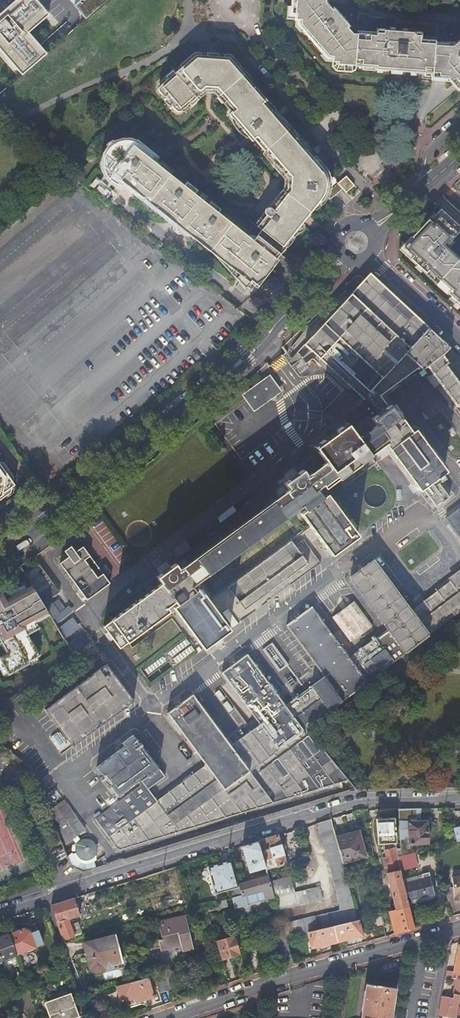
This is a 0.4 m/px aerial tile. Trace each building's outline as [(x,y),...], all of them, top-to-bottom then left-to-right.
[(22,75),(47,54),(29,33),(49,15),(36,0),(18,0),(0,15),(0,50),(22,75)] [(86,19),(108,0),(84,0),(75,7),(86,19)] [(293,16),(298,16),(298,21),(303,22),(303,27),(331,58),(335,58),(335,64),(341,64),(341,67),(358,67),(358,66),(380,67),(380,69),(442,73),(442,78),(453,78),(456,81),(459,80),(459,81),(459,46),(457,49),(437,48),(437,46),(423,45),(423,38),(418,37),(418,35),(386,33),(386,35),(379,35),(379,37),(355,36),(349,29),(351,28),(336,11),(334,12),(327,4),(328,0),(294,0),(293,16)] [(110,178),(114,181),(118,182),(123,176),(240,276),(235,281),(245,290),(251,283),(254,285),(323,203),(325,200),(328,195),(329,189),(328,183),(327,179),(325,176),(291,134),(268,105),(271,102),(235,59),(201,55),(162,86),(162,90),(179,111),(180,111),(182,110),(210,90),(220,91),(237,112),(233,115),(256,144),(259,141),(294,182),(293,193),(252,240),(153,154),(154,152),(140,140),(132,138),(125,138),(117,141),(112,144),(107,151),(105,158),(104,165),(106,170),(108,174),(110,178)] [(354,185),(346,176),(338,183),(346,192),(354,185)] [(442,209),(438,213),(431,220),(430,219),(422,228),(414,236),(414,237),(405,247),(415,255),(412,258),(418,264),(424,270),(427,273),(430,270),(451,289),(448,292),(452,295),(457,301),(459,303),(459,256),(451,248),(452,247),(449,244),(459,232),(459,225),(442,209)] [(429,218),(430,219),(431,220),(438,213),(436,211),(429,218)] [(414,237),(414,236),(413,236),(401,248),(412,258),(415,255),(405,247),(414,237)] [(451,289),(430,270),(427,273),(448,292),(451,289)] [(371,275),(305,345),(368,404),(377,415),(372,419),(369,415),(351,429),(346,423),(337,430),(338,432),(325,441),(324,440),(314,447),(318,453),(299,467),(302,470),(284,484),(289,491),(181,570),(176,564),(157,578),(161,585),(104,627),(120,649),(170,612),(167,608),(175,602),(177,605),(174,608),(204,649),(230,630),(199,589),(196,592),(194,589),(195,585),(301,506),(305,511),(301,514),(332,555),(358,536),(327,495),(323,497),(317,489),(322,485),(325,489),(338,479),(344,487),(376,464),(370,455),(388,442),(391,447),(388,449),(419,491),(423,488),(437,508),(450,498),(439,482),(443,478),(441,475),(445,472),(414,430),(410,433),(390,405),(389,407),(381,396),(420,367),(423,370),(428,367),(457,407),(459,405),(459,358),(371,275)] [(5,493),(5,491),(13,485),(16,483),(14,480),(0,460),(0,497),(5,493)] [(5,461),(0,460),(14,480),(15,475),(5,461)] [(13,485),(5,491),(5,493),(0,497),(0,500),(12,491),(13,485)] [(446,519),(459,539),(459,509),(446,519)] [(308,564),(290,540),(227,587),(245,611),(308,564)] [(110,584),(103,576),(98,579),(84,561),(89,557),(83,548),(77,553),(73,547),(72,548),(71,547),(65,552),(69,558),(61,565),(87,601),(110,584)] [(98,579),(103,576),(103,575),(90,557),(89,557),(84,561),(98,579)] [(96,821),(97,822),(119,852),(349,781),(313,738),(306,730),(315,723),(459,613),(459,575),(412,611),(411,610),(410,611),(374,562),(351,578),(402,647),(389,657),(376,638),(349,657),(312,608),(287,626),(325,677),(285,706),(248,655),(223,674),(260,725),(231,746),(193,695),(168,714),(206,765),(158,802),(149,790),(166,778),(133,736),(122,744),(125,747),(97,769),(103,777),(105,775),(114,787),(112,789),(118,797),(146,775),(148,778),(140,784),(142,787),(96,821)] [(40,566),(27,576),(33,586),(44,605),(60,593),(40,566)] [(33,586),(6,601),(3,595),(0,597),(0,643),(7,656),(0,659),(9,676),(27,666),(25,664),(37,657),(23,630),(34,624),(31,618),(47,610),(44,605),(33,586)] [(351,643),(373,626),(355,602),(332,618),(351,643)] [(134,702),(107,665),(45,711),(73,748),(134,702)] [(319,728),(315,723),(306,730),(313,738),(318,733),(319,728)] [(67,806),(55,815),(67,845),(77,838),(67,823),(75,817),(71,811),(67,806)] [(400,840),(410,839),(410,845),(427,844),(427,822),(423,822),(421,822),(417,823),(417,809),(398,810),(398,813),(400,840)] [(396,843),(395,818),(385,819),(376,819),(378,845),(396,843)] [(331,820),(319,824),(339,904),(339,912),(282,925),(285,936),(286,938),(308,933),(333,926),(357,920),(348,880),(343,864),(335,835),(331,820)] [(347,832),(335,835),(343,864),(367,857),(359,829),(347,832)] [(258,842),(263,861),(274,858),(276,867),(286,864),(282,850),(278,836),(258,842)] [(249,873),(265,868),(263,861),(258,842),(250,845),(242,847),(249,873)] [(389,912),(395,934),(415,929),(400,871),(397,858),(397,848),(385,851),(387,860),(383,860),(385,868),(392,866),(394,872),(387,874),(393,897),(396,910),(389,912)] [(397,858),(400,871),(417,866),(414,854),(397,858)] [(238,883),(232,861),(219,865),(208,868),(216,895),(240,888),(238,883)] [(434,894),(429,873),(421,875),(422,880),(405,885),(410,904),(413,903),(412,900),(423,897),(434,894)] [(290,876),(270,883),(271,889),(272,889),(278,910),(323,901),(320,887),(295,893),(290,876)] [(247,883),(246,880),(238,883),(240,888),(242,896),(271,889),(270,883),(268,877),(247,883)] [(452,878),(455,901),(459,901),(459,877),(452,878)] [(80,917),(75,899),(52,906),(64,941),(75,938),(69,922),(80,917)] [(161,952),(172,949),(173,948),(181,947),(183,953),(194,950),(191,939),(185,918),(159,925),(163,940),(159,941),(161,952)] [(358,920),(357,920),(333,926),(337,941),(347,938),(353,936),(354,937),(362,935),(358,920)] [(337,941),(333,926),(308,933),(311,948),(320,946),(319,945),(327,943),(337,941)] [(23,930),(9,935),(17,955),(36,948),(36,947),(43,945),(38,931),(30,933),(31,931),(28,929),(25,927),(23,930)] [(2,963),(1,960),(17,955),(9,935),(8,935),(7,934),(5,933),(2,934),(2,936),(2,937),(0,938),(0,963),(2,963)] [(234,936),(216,941),(222,960),(231,958),(240,955),(234,936)] [(286,938),(285,936),(276,939),(282,956),(286,955),(291,953),(286,938)] [(122,964),(115,937),(84,945),(88,958),(91,972),(122,964)] [(459,999),(459,946),(459,945),(455,973),(451,972),(450,981),(455,982),(452,999),(442,997),(439,1015),(454,1017),(457,1017),(457,1015),(459,999)] [(166,974),(155,977),(157,986),(159,994),(171,990),(166,974)] [(148,978),(130,983),(135,1003),(145,1000),(154,998),(148,978)] [(397,989),(397,988),(365,983),(365,984),(360,1017),(392,1017),(397,989)] [(333,990),(326,989),(323,1011),(330,1012),(333,990)] [(78,1017),(80,1017),(70,994),(45,1004),(50,1017),(78,1017)]
